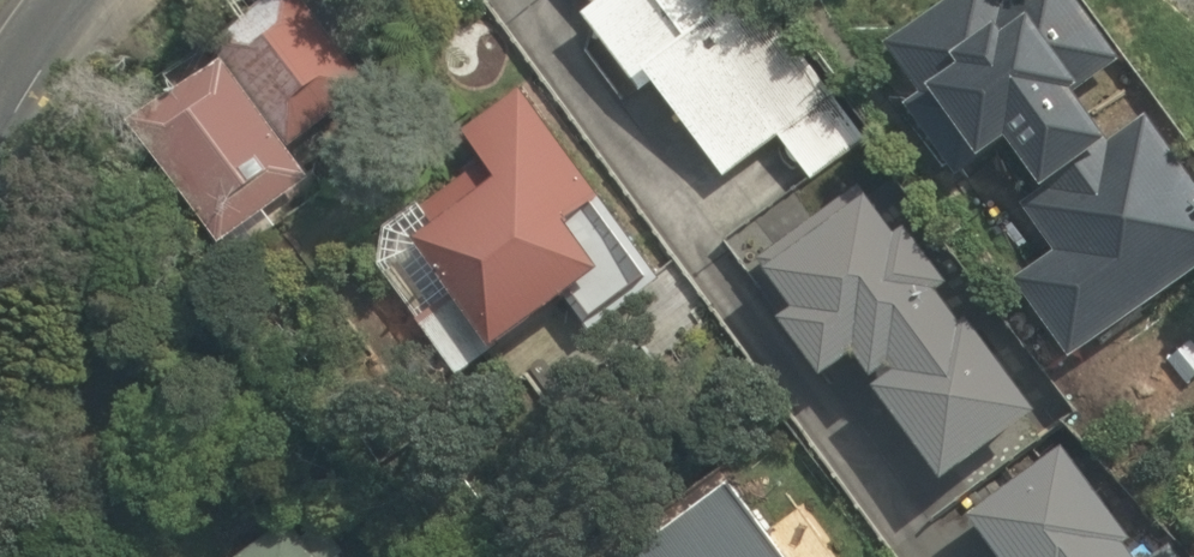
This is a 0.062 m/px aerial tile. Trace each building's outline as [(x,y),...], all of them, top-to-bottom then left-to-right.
[(284,0),(240,0),(214,22),(227,37),(187,71),(170,51),(106,104),(215,237),(306,162),(293,147),(359,92),(284,0)] [(744,0),(572,0),(564,6),(629,89),(645,77),(723,177),(769,141),(798,178),(851,137),(744,0)] [(697,315),(504,76),(366,188),(490,341),(574,274),(595,300),(617,283),(665,341),(697,315)] [(1061,106),(985,156),(998,175),(974,191),(1008,242),(990,253),(1061,362),(1193,275),(1193,190),(1146,116),(1091,151),(1061,106)] [(1032,413),(838,159),(721,248),(754,292),(777,275),(796,300),(770,320),(809,370),(847,341),(949,476),(1032,413)] [(1061,426),(972,505),(1017,556),(1177,556),(1061,426)] [(713,473),(607,556),(841,556),(858,544),(820,496),(768,537),(715,471),(713,473)] [(324,488),(228,556),(373,556),(324,488)]
